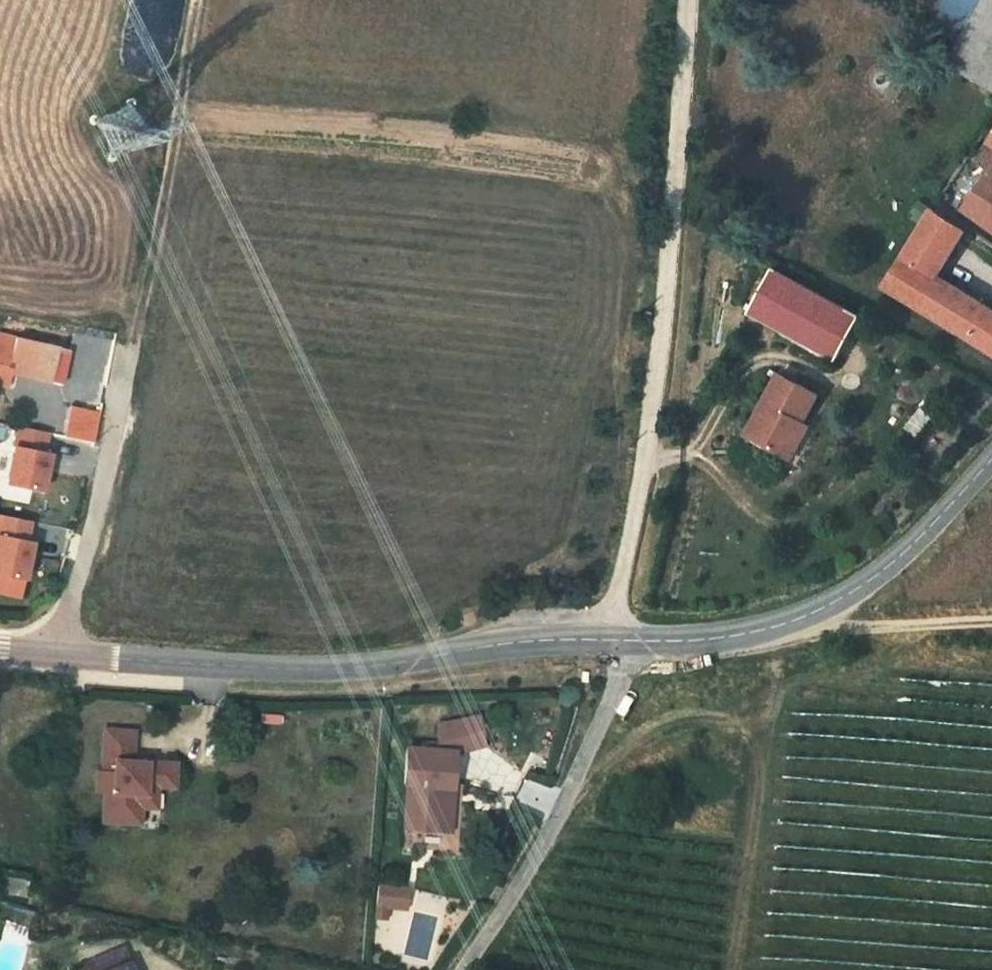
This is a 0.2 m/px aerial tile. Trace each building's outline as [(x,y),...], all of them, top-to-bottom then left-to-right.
[(935,25),(969,45),(956,67),(991,88),(991,0),(950,0),(935,25)] [(977,196),(991,208),(991,174),(977,196)] [(947,265),(979,220),(951,199),(895,278),(991,343),(991,296),(947,265)] [(866,304),(781,259),(759,300),(845,345),(866,304)] [(0,319),(0,369),(10,372),(15,356),(68,369),(76,339),(0,319)] [(787,440),(823,376),(776,350),(740,412),(787,440)] [(95,442),(100,407),(67,403),(63,437),(95,442)] [(63,419),(33,413),(22,471),(58,478),(65,440),(59,439),(63,419)] [(45,512),(16,506),(4,562),(40,570),(48,533),(41,531),(45,512)] [(98,700),(98,690),(82,689),(81,700),(98,700)] [(179,732),(142,729),(142,718),(113,716),(106,807),(140,809),(141,796),(141,775),(158,775),(159,767),(177,767),(179,732)] [(454,790),(455,755),(406,754),(405,787),(410,788),(408,834),(441,835),(444,791),(454,790)] [(158,775),(141,775),(141,796),(157,798),(158,775)] [(406,916),(409,892),(379,889),(377,914),(406,916)] [(79,969),(103,969),(124,961),(113,941),(74,954),(79,969)] [(124,961),(103,969),(128,969),(124,961)]
